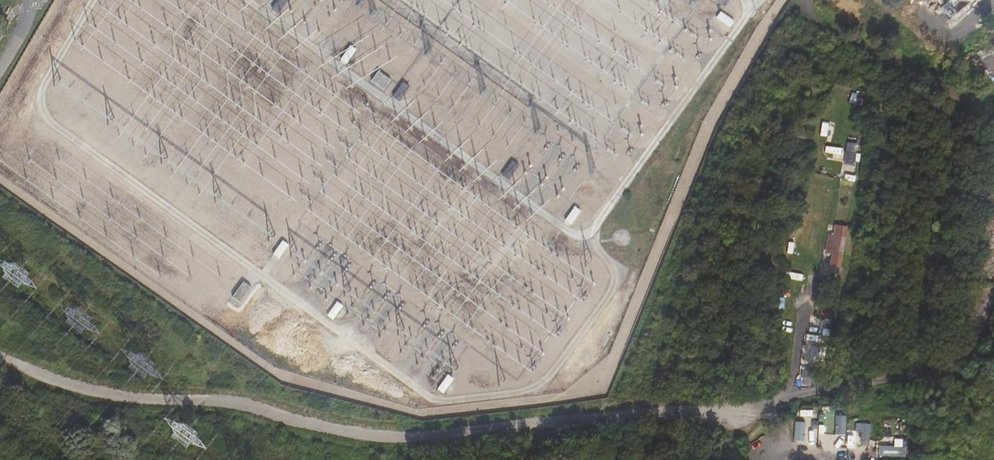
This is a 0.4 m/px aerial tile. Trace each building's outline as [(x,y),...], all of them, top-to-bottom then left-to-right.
[(272,10),(279,14),(289,0),(279,0),(272,10)] [(722,13),(718,20),(731,29),(736,23),(722,13)] [(356,49),(351,46),(342,59),(347,63),(356,49)] [(391,81),(379,72),(372,82),(383,91),(391,81)] [(410,88),(403,83),(393,97),(400,102),(410,88)] [(521,167),(513,161),(503,175),(510,181),(521,167)] [(580,211),(575,207),(564,221),(570,225),(580,211)] [(837,263),(845,220),(832,218),(830,231),(832,231),(829,246),(828,246),(825,260),(837,263)] [(290,247),(283,242),(273,255),(280,260),(290,247)] [(252,289),(244,283),(233,298),(242,304),(252,289)] [(344,306),(337,302),(328,316),(334,320),(344,306)] [(455,380),(448,375),(438,389),(444,394),(455,380)] [(846,435),(847,415),(830,415),(829,427),(837,427),(836,435),(846,435)] [(805,422),(796,421),(795,441),(804,441),(805,422)] [(872,423),(862,423),(861,442),(870,442),(872,423)] [(897,428),(887,428),(886,447),(896,448),(897,428)]
